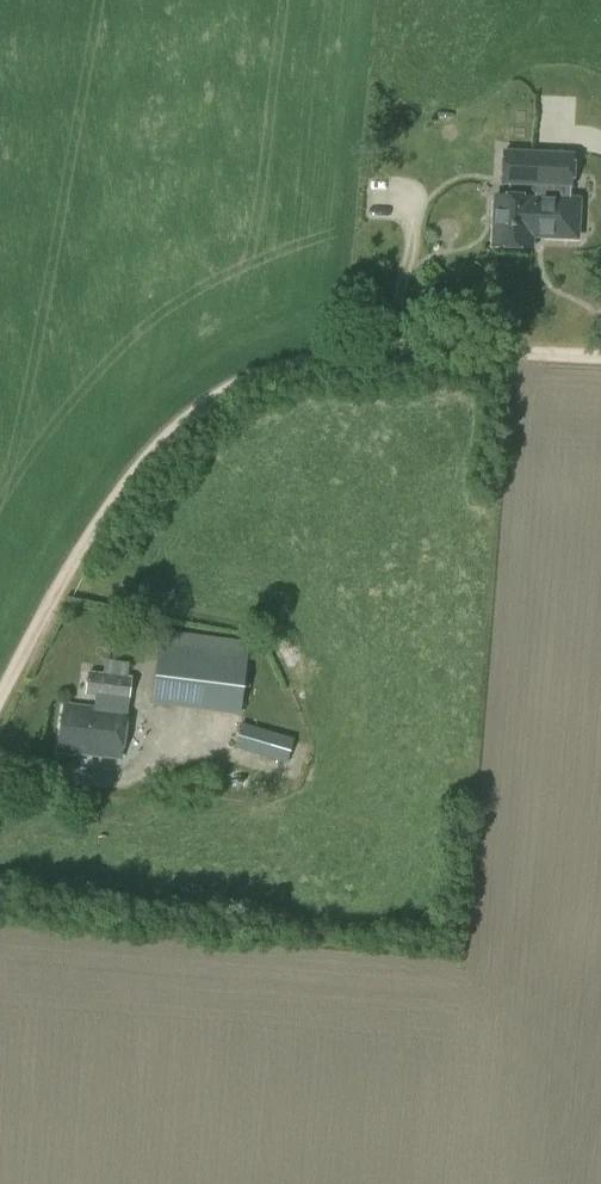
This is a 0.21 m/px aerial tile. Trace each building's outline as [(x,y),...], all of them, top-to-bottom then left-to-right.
[(572,187),(573,154),(504,151),(503,184),(511,184),(511,197),(495,196),(493,246),(531,248),(532,236),(577,238),(579,200),(558,199),(559,186),(572,187)] [(372,214),(400,218),(404,190),(377,186),(372,214)] [(239,715),(245,670),(217,666),(219,652),(159,644),(151,704),(239,715)] [(129,700),(132,676),(88,671),(85,694),(129,700)] [(121,755),(127,710),(65,702),(59,750),(79,753),(79,749),(121,755)] [(286,763),(294,738),(241,723),(234,748),(286,763)]
